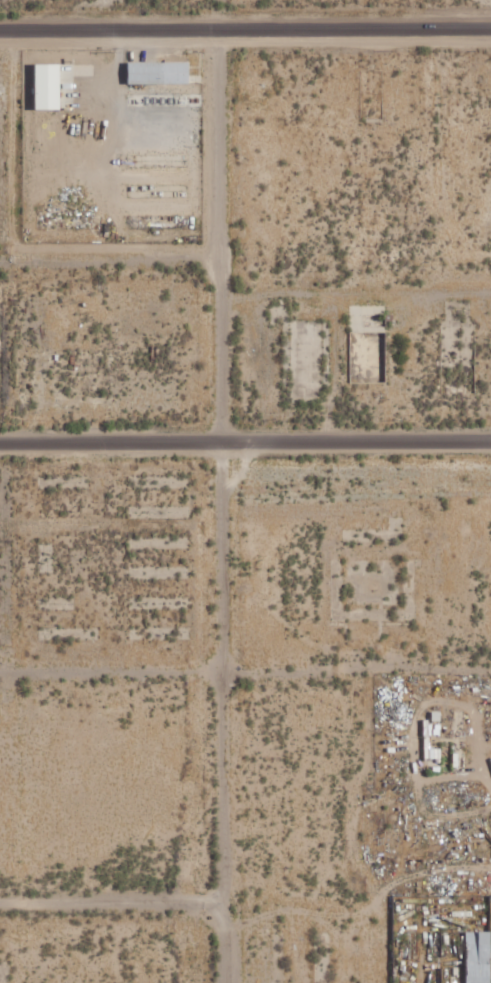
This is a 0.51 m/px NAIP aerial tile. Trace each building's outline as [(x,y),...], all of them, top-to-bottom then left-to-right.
[(131,62),(131,84),(191,83),(191,61),(131,62)] [(63,109),(62,64),(35,64),(36,110),(63,109)] [(461,932),(462,982),(487,982),(485,931),(461,932)]
